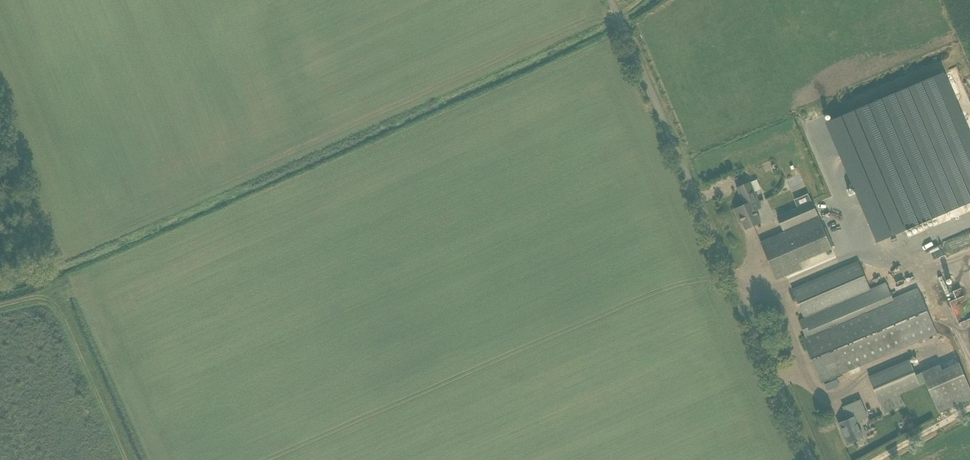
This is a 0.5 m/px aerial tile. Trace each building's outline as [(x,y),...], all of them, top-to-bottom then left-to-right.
[(828,124),(877,240),(969,200),(969,136),(944,74),(828,124)] [(762,207),(751,182),(746,184),(737,188),(744,205),(734,209),(738,218),(740,217),(745,229),(761,223),(756,210),(762,207)] [(784,232),(819,217),(812,201),(777,216),(784,232)] [(819,217),(784,232),(761,242),(777,279),(802,268),(799,262),(832,248),(819,217)] [(799,320),(805,336),(802,337),(821,382),(937,333),(918,288),(894,298),(886,282),(870,289),(858,262),(792,290),(804,318),(799,320)] [(962,334),(969,331),(969,306),(967,294),(952,298),(962,334)] [(869,377),(885,413),(905,405),(900,394),(926,382),(938,411),(969,398),(969,388),(959,363),(942,370),(940,365),(916,375),(910,360),(869,377)] [(837,379),(825,383),(827,390),(840,385),(837,379)] [(848,445),(857,441),(863,438),(856,421),(868,416),(860,398),(842,406),(848,420),(839,423),(848,445)]
